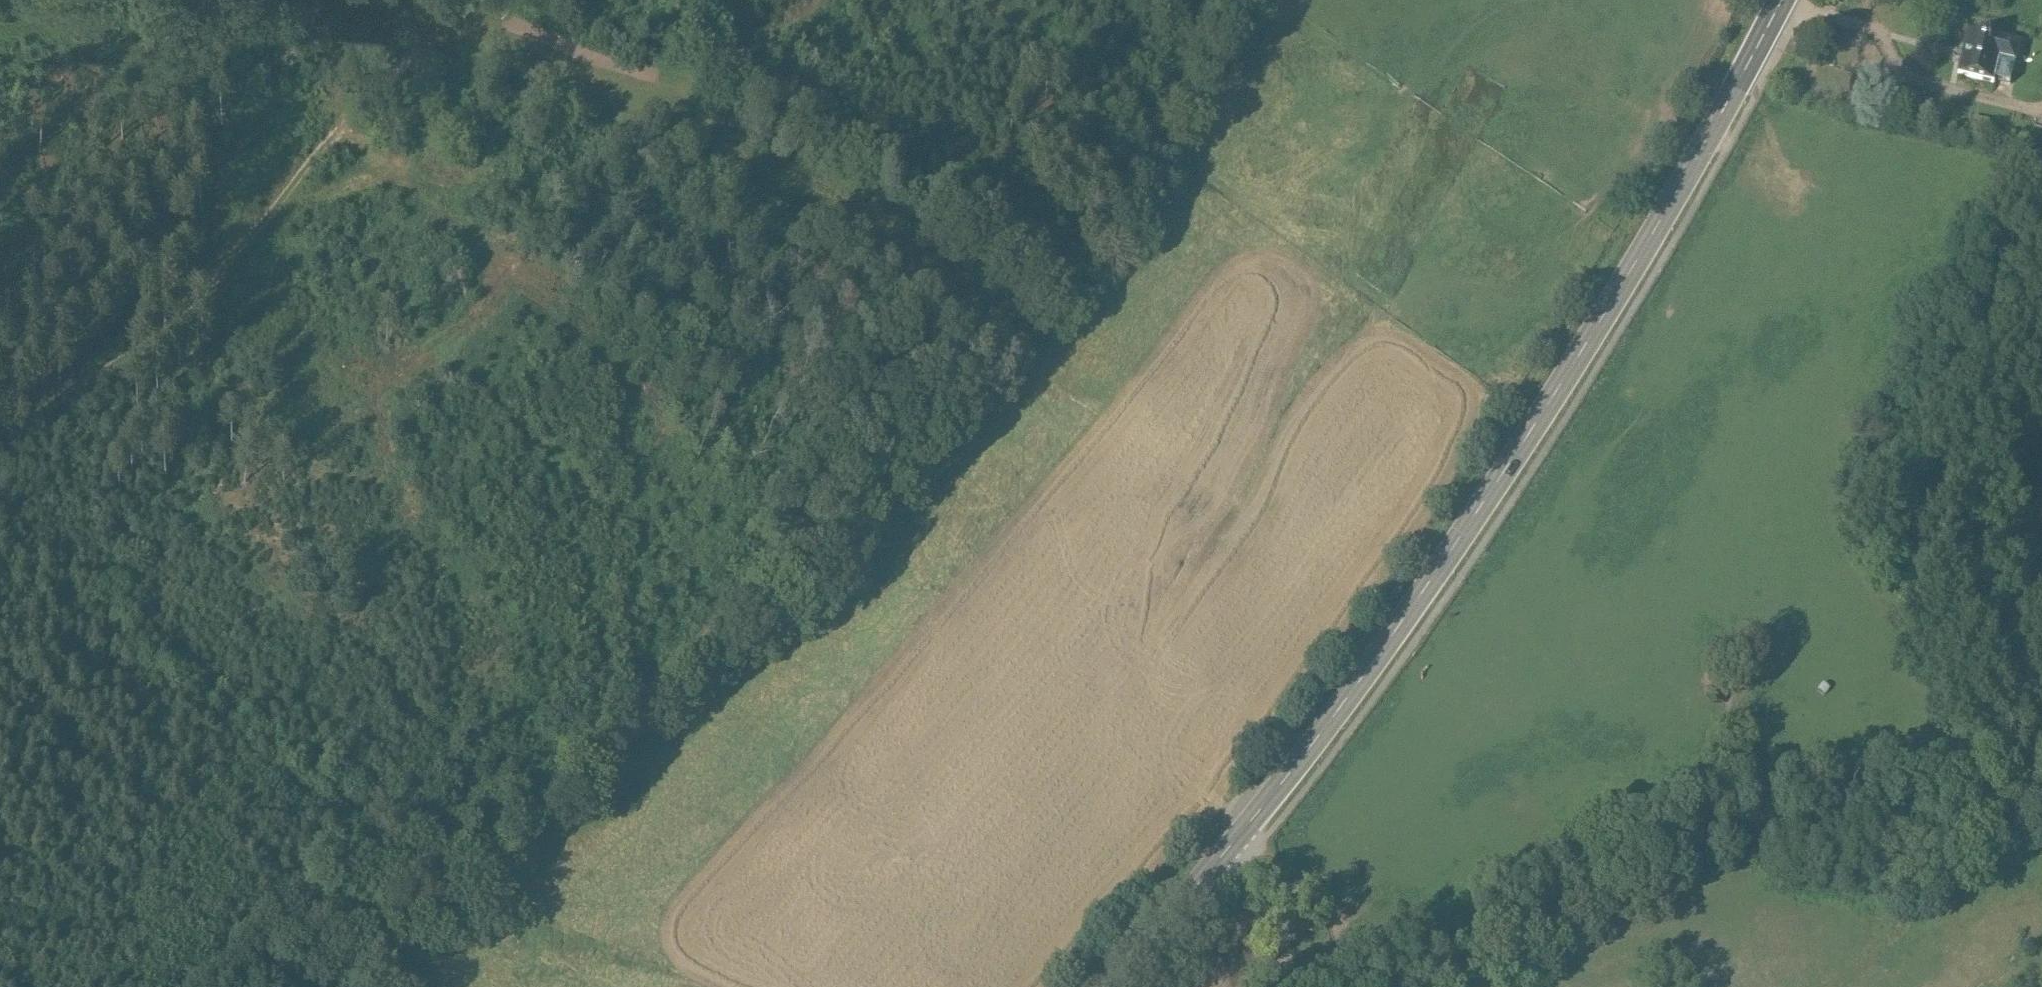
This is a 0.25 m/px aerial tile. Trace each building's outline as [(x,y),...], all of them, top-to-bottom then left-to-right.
[(2019,45),(1969,33),(1958,76),(1993,85),(1999,61),(2014,65),(2019,45)]
